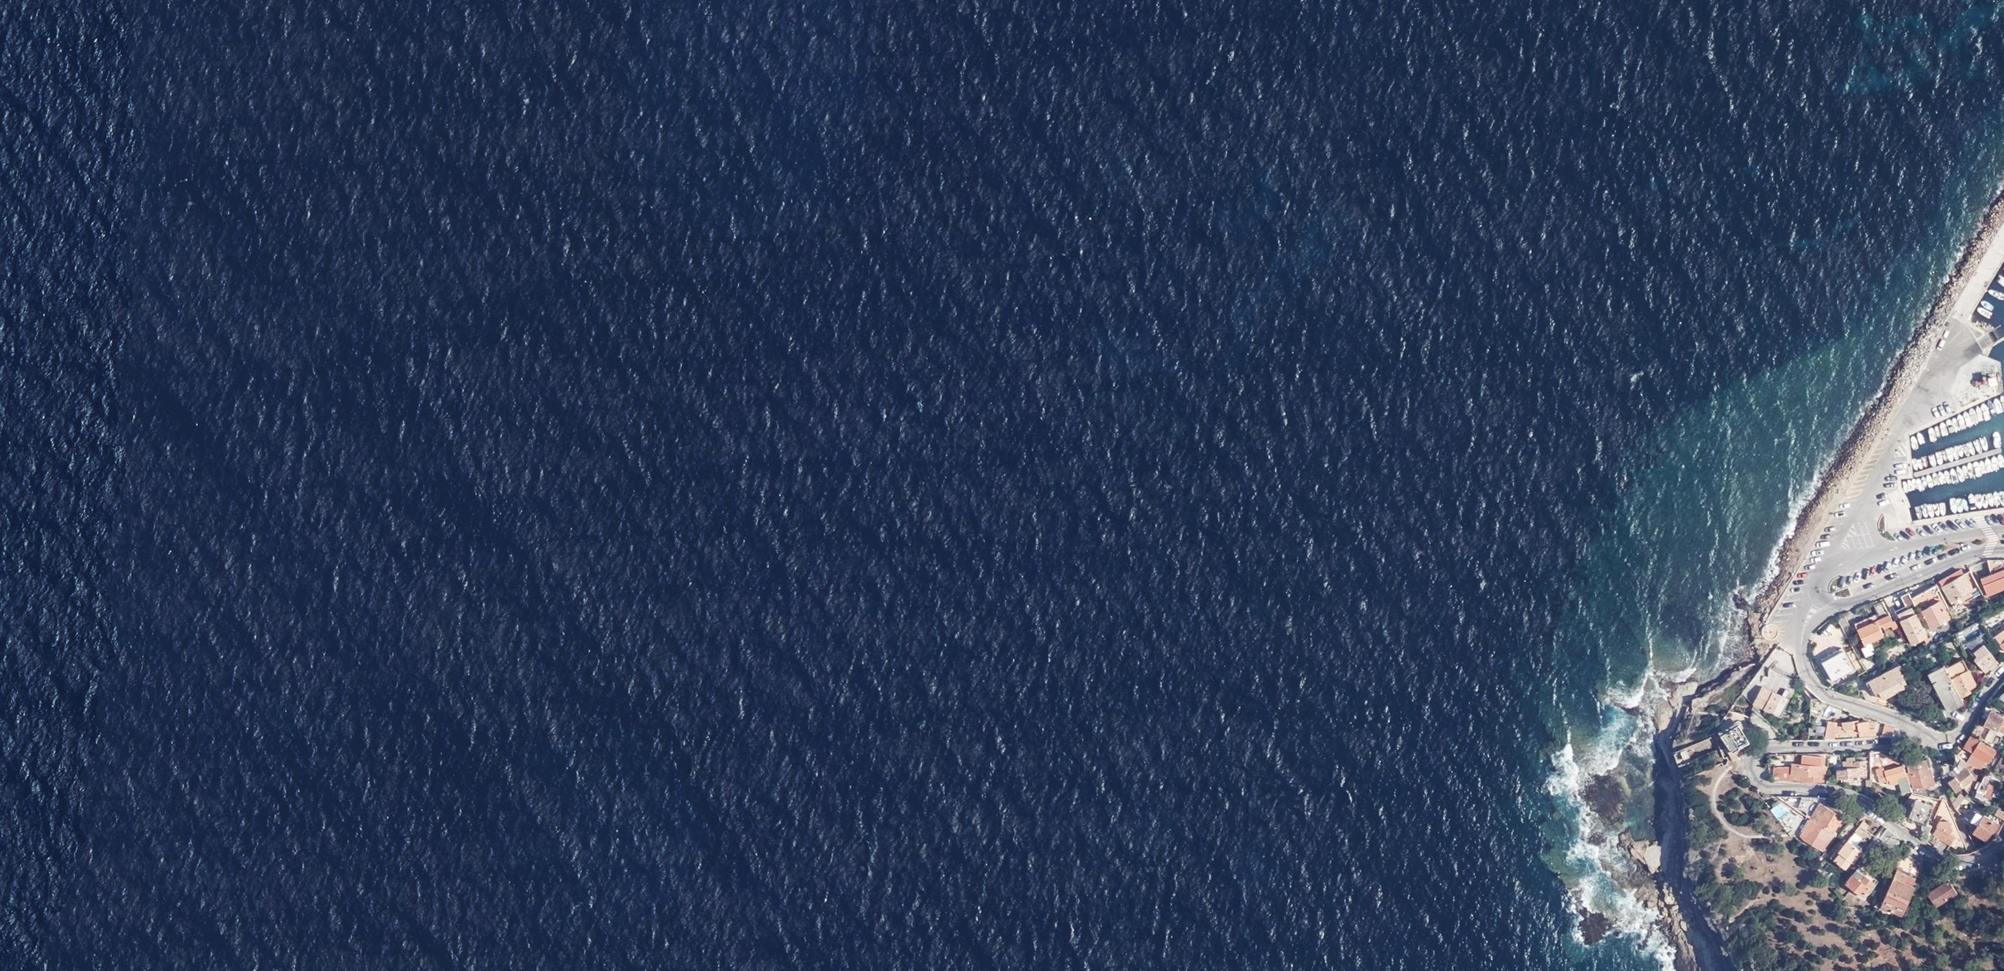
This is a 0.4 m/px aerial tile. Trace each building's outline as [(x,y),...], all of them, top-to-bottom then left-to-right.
[(1987,560),(1989,574),(1978,578),(1984,593),(1985,593),(1988,598),(2003,592),(2003,561),(1987,560)] [(1951,582),(1964,575),(1961,570),(1948,577),(1951,582)] [(1977,586),(1969,572),(1964,575),(1951,582),(1948,577),(1939,582),(1950,602),(1977,586)] [(1912,600),(1916,609),(1918,612),(1922,611),(1931,628),(1949,618),(1935,593),(1939,590),(1937,586),(1912,600)] [(1912,600),(1908,593),(1901,596),(1909,613),(1916,609),(1912,600)] [(1917,621),(1914,615),(1902,620),(1905,627),(1903,628),(1911,644),(1926,637),(1918,620),(1917,621)] [(1883,637),(1874,616),(1855,623),(1864,645),(1883,637)] [(1994,637),(2003,651),(2003,630),(1994,637)] [(1974,652),(1983,645),(1981,642),(1971,649),(1974,652)] [(1982,671),(1995,659),(1983,645),(1974,652),(1976,655),(1974,657),(1974,661),(1982,671)] [(1832,681),(1853,670),(1842,649),(1821,660),(1832,681)] [(1946,668),(1960,697),(1970,692),(1969,688),(1974,685),(1961,659),(1946,668)] [(1987,677),(1999,664),(1995,659),(1982,671),(1987,677)] [(1884,673),(1894,693),(1907,686),(1897,666),(1884,673)] [(1947,711),(1963,703),(1960,697),(1946,668),(1945,666),(1928,674),(1947,711)] [(1789,680),(1790,679),(1767,667),(1767,669),(1789,680)] [(1882,699),(1894,693),(1884,673),(1869,681),(1875,693),(1878,691),(1882,699)] [(1795,681),(1790,679),(1789,680),(1787,686),(1793,689),(1795,681)] [(1760,686),(1752,704),(1752,705),(1757,710),(1758,707),(1779,718),(1788,700),(1784,698),(1787,691),(1784,689),(1780,696),(1760,686)] [(2003,730),(2003,717),(1991,710),(1984,724),(2002,734),(2003,730)] [(1858,737),(1874,735),(1874,727),(1869,727),(1868,722),(1868,720),(1856,721),(1856,719),(1840,722),(1842,726),(1834,725),(1834,722),(1827,720),(1824,739),(1834,738),(1834,732),(1844,734),(1858,733),(1858,737)] [(1721,734),(1738,724),(1736,721),(1719,731),(1721,734)] [(1749,741),(1738,724),(1721,734),(1732,751),(1749,741)] [(1983,730),(1974,725),(1969,733),(1971,734),(1978,739),(1983,730)] [(1978,739),(1971,734),(1963,747),(1973,753),(1987,761),(1988,762),(1996,750),(1978,739)] [(1983,767),(1987,761),(1973,753),(1970,759),(1983,767)] [(1820,756),(1801,754),(1800,763),(1791,762),(1790,767),(1789,781),(1824,783),(1825,766),(1824,766),(1820,766),(1820,756)] [(1854,758),(1846,758),(1846,760),(1843,761),(1843,770),(1846,770),(1846,768),(1853,767),(1853,761),(1854,761),(1854,758)] [(1924,771),(1927,770),(1925,760),(1907,764),(1913,788),(1927,785),(1924,771)] [(1846,770),(1843,770),(1837,770),(1837,778),(1840,778),(1848,778),(1848,776),(1866,776),(1866,761),(1854,761),(1853,761),(1853,767),(1846,768),(1846,770)] [(1982,770),(1971,764),(1967,769),(1974,777),(1975,780),(1982,770)] [(1906,780),(1902,765),(1883,770),(1886,781),(1889,780),(1890,784),(1906,780)] [(1789,781),(1790,767),(1774,767),(1773,780),(1789,781)] [(1974,777),(1967,769),(1966,767),(1947,782),(1955,792),(1974,777)] [(1886,781),(1883,770),(1876,772),(1879,782),(1886,781)] [(1997,799),(2003,783),(1985,773),(1978,790),(1984,793),(1982,797),(1989,799),(1990,796),(1997,799)] [(1951,802),(1955,809),(1964,797),(1959,793),(1951,802)] [(1914,800),(1908,818),(1915,821),(1914,826),(1923,829),(1932,806),(1914,800)] [(1820,802),(1809,819),(1817,825),(1831,834),(1842,816),(1820,802)] [(2002,819),(2003,814),(2003,811),(1997,807),(1993,814),(2002,819)] [(1872,818),(1863,813),(1855,825),(1864,830),(1872,818)] [(1993,833),(1998,825),(1983,814),(1972,831),(1984,840),(1987,836),(1988,836),(1991,832),(1993,833)] [(1817,825),(1809,819),(1798,836),(1803,841),(1822,852),(1835,836),(1831,834),(1817,825)] [(1937,848),(1944,850),(1953,836),(1950,833),(1952,829),(1947,820),(1939,821),(1936,825),(1937,826),(1932,834),(1934,835),(1930,843),(1937,848)] [(1885,845),(1894,833),(1888,829),(1879,841),(1885,845)] [(1898,855),(1904,841),(1894,833),(1885,845),(1893,851),(1898,855)] [(1851,861),(1855,865),(1865,853),(1847,840),(1838,851),(1834,848),(1828,855),(1845,869),(1848,865),(1851,861)] [(1916,869),(1919,863),(1906,854),(1903,863),(1916,869)] [(1858,866),(1845,882),(1863,895),(1865,892),(1867,894),(1877,881),(1858,866)] [(1898,866),(1896,872),(1906,877),(1908,874),(1909,871),(1898,866)] [(1906,877),(1896,872),(1893,877),(1892,877),(1881,904),(1901,912),(1913,886),(1910,884),(1914,876),(1908,874),(1906,877)] [(1936,907),(1956,893),(1946,879),(1926,893),(1936,907)]
